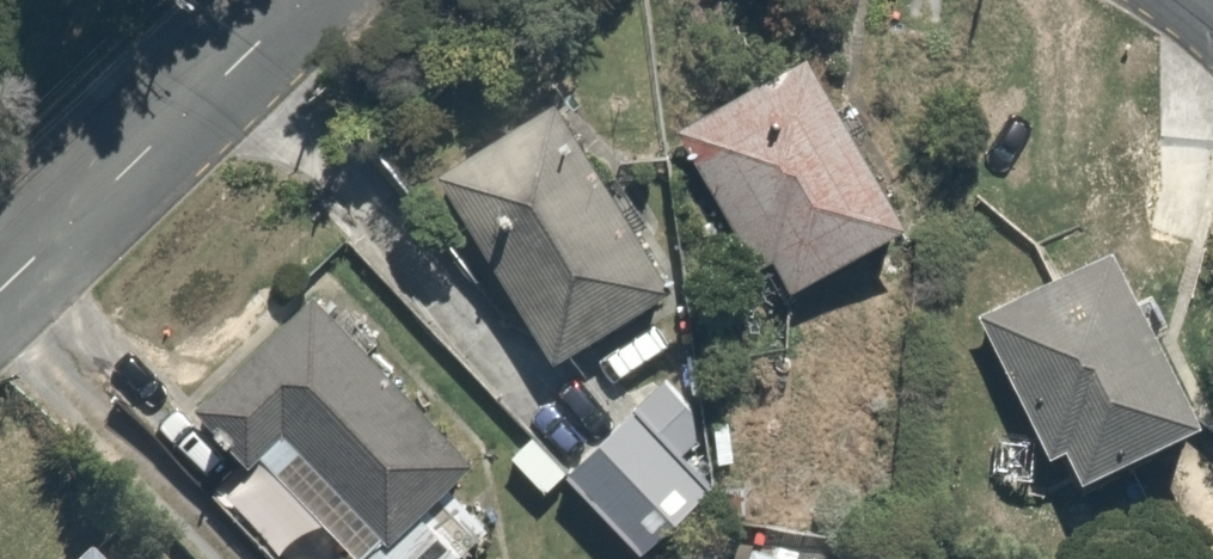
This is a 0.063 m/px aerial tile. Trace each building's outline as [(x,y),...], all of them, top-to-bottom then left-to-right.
[(802,60),(681,127),(783,312),(904,246),(802,60)] [(567,109),(439,188),(545,360),(673,280),(567,109)] [(1118,262),(999,328),(1081,475),(1200,410),(1118,262)] [(283,437),(378,549),(417,516),(473,469),(326,296),(188,413),(240,474),(283,437)] [(716,431),(663,379),(562,483),(635,555),(700,488),(680,468),(716,431)] [(417,516),(378,549),(367,558),(454,558),(417,516)] [(704,532),(676,558),(729,558),(704,532)] [(93,548),(81,558),(103,558),(93,548)]
